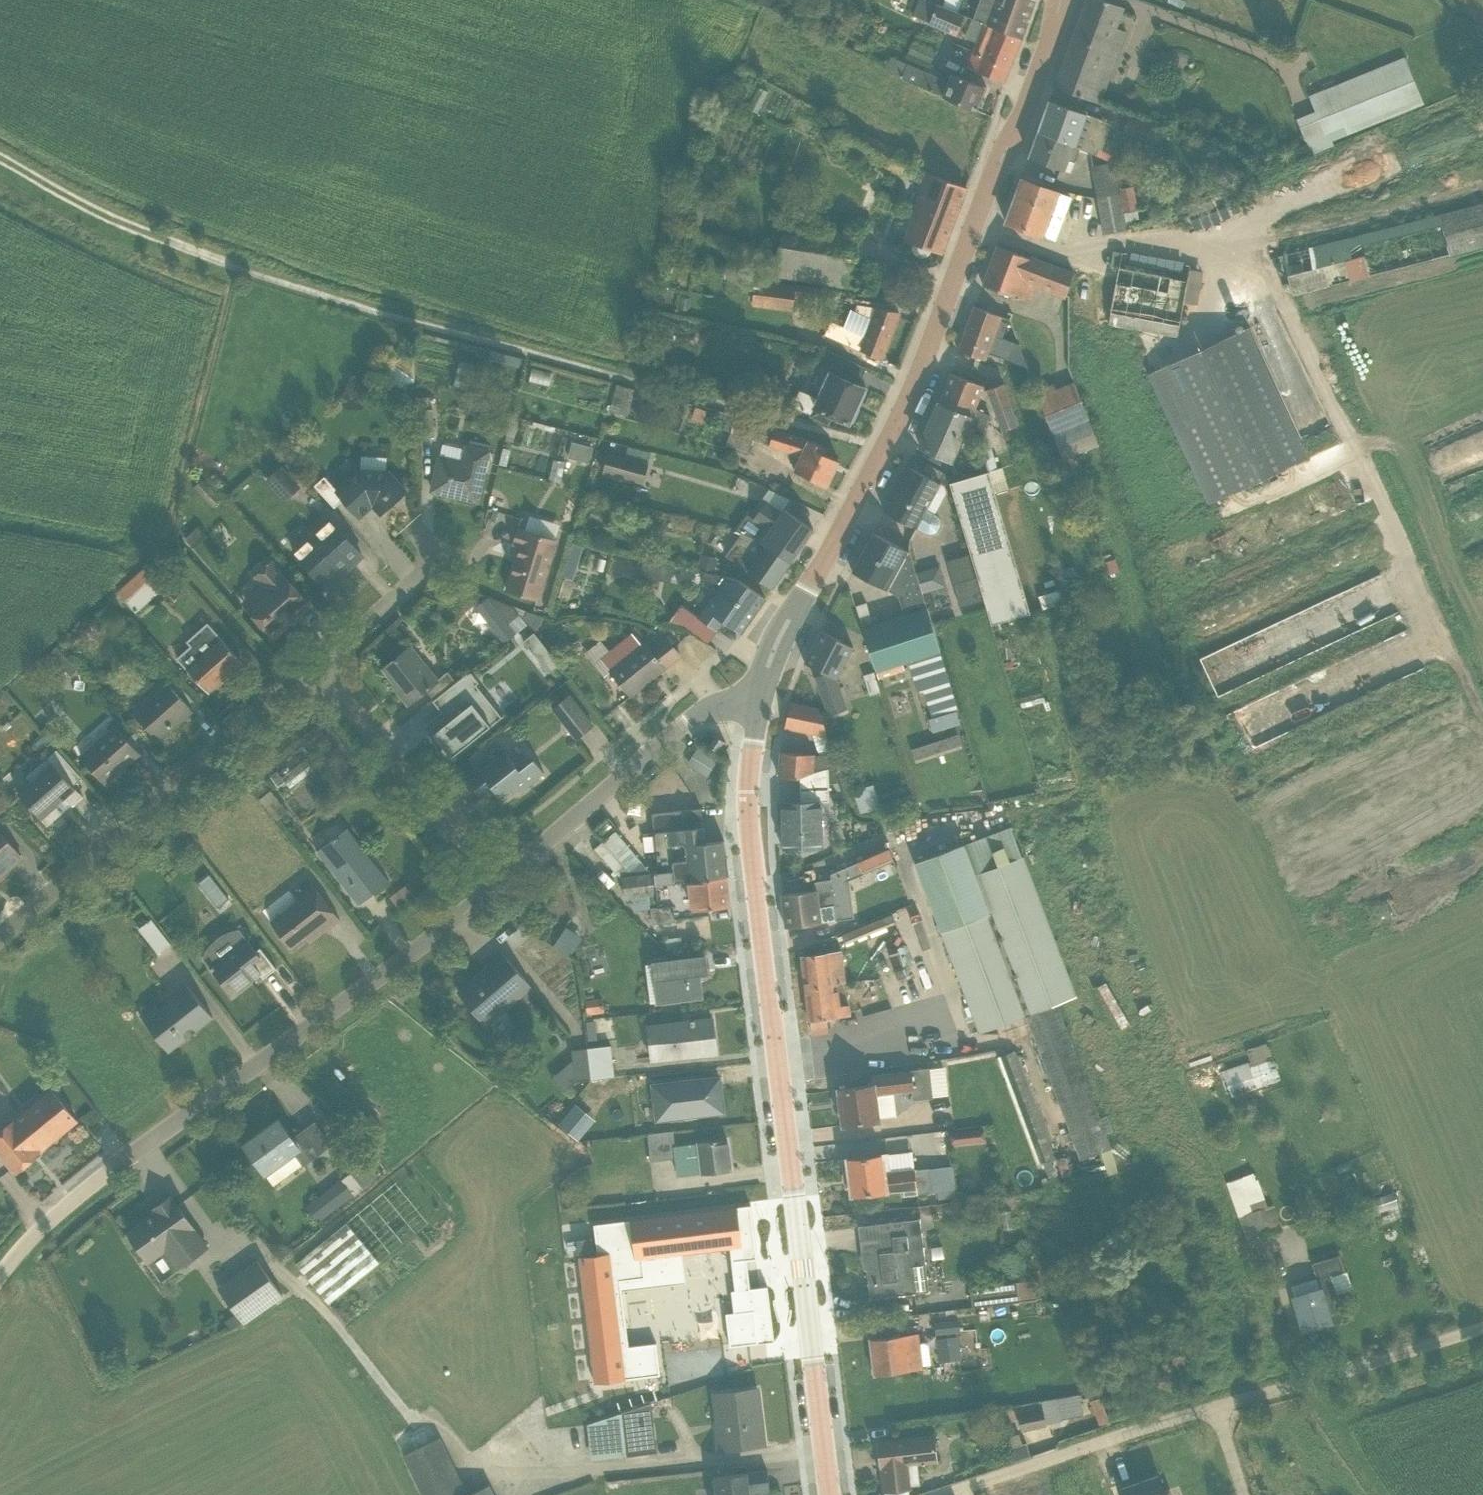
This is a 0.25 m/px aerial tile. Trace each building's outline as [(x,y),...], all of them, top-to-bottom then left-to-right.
[(803,8),(808,0),(786,0),(803,8)] [(965,14),(942,4),(933,0),(921,0),(914,15),(929,21),(928,23),(956,35),(965,14)] [(1020,38),(1033,0),(944,0),(942,4),(965,14),(984,22),(1020,38)] [(1054,86),(1101,104),(1127,31),(1117,28),(1119,22),(1121,22),(1124,15),(1122,13),(1124,7),(1106,0),(1085,0),(1054,86)] [(1020,38),(984,22),(967,64),(1003,81),(1020,38)] [(907,53),(931,63),(936,50),(913,40),(907,53)] [(1332,140),(1423,102),(1404,55),(1309,94),(1315,109),(1296,117),(1310,152),(1333,142),(1332,140)] [(885,68),(976,109),(986,86),(984,85),(983,86),(951,72),(948,80),(892,56),(885,68)] [(750,109),(757,112),(767,90),(759,86),(749,107),(746,107),(745,111),(748,112),(750,109)] [(1103,118),(1049,99),(1039,130),(1080,146),(1079,148),(1114,162),(1117,154),(1102,149),(1108,128),(1110,123),(1102,120),(1103,118)] [(1153,124),(1129,115),(1122,132),(1147,141),(1153,124)] [(1080,146),(1039,130),(1029,157),(1071,172),(1075,161),(1074,161),(1079,148),(1080,146)] [(1114,162),(1091,166),(1097,197),(1119,194),(1114,162)] [(941,253),(966,187),(928,173),(903,239),(913,242),(911,247),(913,252),(916,255),(921,257),(926,256),(930,253),(932,249),(941,253)] [(1071,197),(1021,178),(1005,221),(1055,239),(1071,197)] [(1137,209),(1133,185),(1119,188),(1123,212),(1124,212),(1125,220),(1138,218),(1137,209)] [(1126,230),(1119,194),(1097,197),(1102,235),(1126,230)] [(1270,258),(1272,267),(1284,264),(1292,294),(1482,246),(1482,202),(1281,253),(1282,255),(1270,258)] [(1029,257),(997,245),(982,283),(1030,301),(1036,287),(1065,298),(1074,272),(1030,255),(1029,257)] [(1115,281),(1108,321),(1176,336),(1183,301),(1197,302),(1203,272),(1189,269),(1190,264),(1121,250),(1121,251),(1113,250),(1110,265),(1118,266),(1115,281)] [(755,279),(752,304),(792,309),(794,297),(829,301),(830,288),(755,279)] [(823,337),(880,358),(898,310),(875,307),(874,299),(856,296),(854,310),(851,309),(844,325),(831,320),(823,337)] [(974,305),(957,349),(985,359),(988,353),(1025,366),(1019,344),(1002,337),(1009,318),(974,305)] [(1248,327),(1147,373),(1209,502),(1307,457),(1248,327)] [(384,376),(406,391),(415,378),(413,345),(392,363),(384,376)] [(799,389),(792,405),(810,413),(809,416),(828,423),(832,414),(848,421),(849,420),(850,420),(852,420),(866,391),(866,390),(865,389),(864,388),(864,386),(857,385),(866,366),(825,348),(817,365),(828,370),(816,397),(799,389)] [(454,385),(469,389),(475,363),(460,359),(454,385)] [(950,372),(938,402),(972,415),(968,426),(974,428),(982,432),(986,431),(992,415),(976,408),(984,386),(950,372)] [(497,395),(508,398),(512,383),(502,380),(497,395)] [(1088,418),(1073,382),(1055,389),(1053,383),(1035,390),(1052,433),(1088,418)] [(609,410),(627,415),(634,388),(617,383),(609,410)] [(986,390),(1002,431),(1019,424),(1003,383),(986,390)] [(416,396),(418,436),(434,436),(433,408),(429,408),(429,395),(416,396)] [(938,402),(919,444),(954,460),(963,439),(969,441),(974,428),(968,426),(972,415),(938,402)] [(807,438),(774,428),(774,429),(735,416),(726,445),(750,453),(754,440),(769,445),(768,446),(799,456),(793,469),(826,485),(838,459),(822,452),(824,446),(807,438)] [(508,441),(546,451),(549,440),(511,431),(508,441)] [(988,471),(995,493),(1009,488),(1002,466),(997,467),(986,431),(982,432),(980,441),(988,471)] [(575,457),(580,439),(560,433),(554,451),(575,457)] [(432,490),(477,500),(490,444),(471,440),(470,444),(467,444),(463,462),(440,457),(432,490)] [(602,472),(643,483),(649,464),(607,452),(602,472)] [(549,476),(561,479),(566,460),(554,457),(549,476)] [(908,465),(883,510),(924,532),(929,533),(933,533),(937,531),(940,524),(940,520),(938,516),(935,514),(947,492),(942,490),(944,485),(939,482),(944,472),(926,463),(921,472),(908,465)] [(285,501),(301,486),(282,464),(265,480),(285,501)] [(371,505),(380,513),(393,501),(396,502),(402,496),(402,493),(406,490),(388,470),(360,466),(336,488),(324,476),(315,484),(335,507),(344,498),(360,516),(371,505)] [(991,623),(1031,612),(995,493),(988,471),(949,482),(970,553),(984,599),(991,623)] [(213,505),(220,498),(203,479),(195,486),(213,505)] [(1060,519),(1077,513),(1067,483),(1049,489),(1060,519)] [(754,541),(790,561),(813,528),(783,507),(781,510),(766,500),(753,519),(764,526),(754,541)] [(589,517),(601,522),(606,509),(595,504),(589,517)] [(329,518),(293,550),(327,586),(362,554),(329,518)] [(185,538),(191,544),(204,532),(198,525),(185,538)] [(540,600),(558,539),(517,527),(513,543),(520,545),(507,590),(540,600)] [(872,531),(851,570),(897,594),(904,614),(926,607),(922,593),(915,572),(909,551),(872,531)] [(790,561),(754,541),(740,533),(726,554),(772,587),(790,561)] [(698,566),(716,570),(718,557),(700,553),(698,566)] [(960,606),(984,599),(970,553),(946,560),(960,606)] [(1281,554),(1269,560),(1279,578),(1290,572),(1281,554)] [(640,574),(669,581),(673,565),(643,558),(640,574)] [(118,591),(136,611),(179,572),(168,561),(159,568),(148,563),(118,591)] [(243,600),(273,634),(309,603),(272,561),(253,577),(260,585),(243,600)] [(915,572),(922,593),(945,586),(939,565),(915,572)] [(1059,586),(1077,579),(1072,565),(1054,572),(1059,586)] [(723,621),(740,632),(764,597),(740,579),(703,571),(701,580),(719,583),(696,615),(717,630),(723,621)] [(562,583),(559,582),(551,612),(595,604),(601,604),(603,596),(573,587),(575,580),(563,577),(562,583)] [(1041,608),(1063,602),(1059,589),(1037,595),(1041,608)] [(693,640),(703,626),(667,600),(657,614),(693,640)] [(117,615),(109,604),(93,617),(102,628),(117,615)] [(508,636),(524,622),(511,606),(494,620),(508,636)] [(943,659),(926,607),(904,614),(862,627),(878,679),(905,671),(904,668),(908,667),(909,670),(911,669),(943,659)] [(536,631),(544,619),(526,612),(523,617),(536,631)] [(190,645),(176,657),(186,668),(186,667),(208,691),(242,661),(221,637),(221,636),(208,621),(186,640),(190,645)] [(813,677),(828,716),(848,708),(836,678),(854,647),(821,629),(804,661),(825,672),(813,677)] [(633,634),(602,659),(630,695),(680,654),(664,635),(649,647),(644,641),(641,643),(633,634)] [(398,692),(408,704),(426,689),(434,698),(456,681),(448,671),(438,678),(411,645),(382,668),(400,690),(398,692)] [(72,674),(78,669),(56,646),(49,652),(59,664),(64,664),(72,674)] [(959,711),(943,659),(911,669),(923,706),(929,704),(933,717),(928,718),(932,731),(960,723),(956,712),(959,711)] [(859,669),(849,672),(853,692),(863,690),(859,669)] [(433,732),(452,756),(503,715),(478,683),(481,681),(472,670),(456,681),(434,698),(432,700),(449,720),(433,732)] [(870,694),(879,692),(872,671),(863,674),(870,694)] [(168,682),(134,712),(156,737),(191,708),(168,682)] [(1021,706),(1044,701),(1042,692),(1019,697),(1021,706)] [(569,695),(555,705),(579,735),(593,725),(569,695)] [(818,708),(790,702),(784,727),(812,733),(819,755),(779,751),(778,775),(797,777),(800,776),(834,766),(837,765),(818,708)] [(114,727),(81,756),(105,783),(138,754),(114,727)] [(713,738),(705,747),(715,756),(723,746),(713,738)] [(686,763),(706,776),(717,759),(698,746),(686,763)] [(494,789),(502,799),(517,787),(519,790),(543,771),(533,758),(520,768),(505,749),(481,768),(478,765),(464,775),(478,793),(485,788),(494,789)] [(17,793),(48,825),(81,795),(73,786),(82,778),(56,750),(27,776),(31,781),(17,793)] [(290,787),(314,769),(306,758),(282,777),(277,770),(270,776),(278,786),(285,780),(290,787)] [(778,801),(779,822),(782,822),(783,848),(823,848),(822,800),(829,801),(828,782),(837,782),(834,766),(800,776),(800,801),(778,801)] [(276,821),(289,812),(270,788),(269,789),(261,780),(252,787),(259,797),(258,798),(276,821)] [(860,813),(881,806),(873,784),(853,791),(860,813)] [(656,884),(727,875),(723,840),(704,842),(701,807),(652,811),(658,871),(653,872),(622,876),(622,878),(623,886),(656,882),(656,884)] [(979,1032),(1025,1015),(1057,1003),(1077,995),(1023,854),(1021,855),(1009,825),(914,862),(938,926),(961,986),(979,1032)] [(347,827),(317,851),(358,904),(389,880),(347,827)] [(622,876),(653,872),(615,829),(595,847),(622,878),(622,876)] [(21,857),(0,833),(0,876),(21,857)] [(815,889),(781,893),(785,927),(854,918),(848,879),(893,861),(888,848),(830,873),(831,879),(814,882),(815,889)] [(219,909),(229,901),(207,872),(196,880),(219,909)] [(730,905),(727,875),(656,884),(656,882),(623,886),(624,896),(626,896),(626,900),(632,899),(633,907),(637,907),(637,909),(650,908),(652,923),(676,921),(675,917),(708,913),(708,908),(730,905)] [(296,900),(270,921),(291,949),(322,926),(326,930),(339,920),(311,883),(294,896),(296,900)] [(397,905),(412,894),(405,885),(390,896),(397,905)] [(847,940),(895,921),(892,911),(843,933),(847,940)] [(158,953),(170,943),(151,919),(139,928),(158,953)] [(545,940),(570,957),(584,938),(567,926),(558,937),(551,932),(545,940)] [(206,949),(202,958),(224,985),(229,981),(237,992),(259,974),(263,979),(275,969),(260,948),(256,951),(238,929),(223,934),(214,940),(206,949)] [(802,956),(806,987),(833,983),(846,982),(843,951),(802,956)] [(459,993),(487,1026),(519,999),(532,988),(501,952),(485,965),(482,968),(486,972),(476,981),(475,979),(459,993)] [(638,995),(649,993),(643,955),(633,956),(638,995)] [(674,960),(645,964),(650,1003),(702,996),(699,973),(707,972),(705,956),(674,960)] [(1119,1020),(1126,1015),(1100,974),(1093,979),(1119,1020)] [(833,983),(806,987),(812,1029),(831,1026),(830,1017),(850,1014),(849,1003),(841,1005),(839,990),(834,991),(833,983)] [(155,1004),(139,1016),(168,1052),(212,1018),(186,985),(157,1007),(155,1004)] [(587,1015),(603,1013),(601,998),(586,1000),(587,1015)] [(1112,1147),(1057,1003),(1025,1015),(1080,1160),(1081,1159),(1090,1180),(1118,1170),(1110,1148),(1112,1147)] [(575,1015),(574,1039),(597,1039),(598,1015),(575,1015)] [(712,1017),(646,1025),(650,1061),(716,1052),(712,1017)] [(1250,1060),(1222,1070),(1231,1096),(1279,1079),(1267,1042),(1245,1048),(1250,1060)] [(587,1048),(590,1079),(594,1079),(611,1077),(614,1076),(611,1045),(587,1048)] [(590,1079),(587,1048),(571,1050),(572,1060),(552,1078),(563,1091),(575,1082),(590,1079)] [(1002,1054),(1042,1161),(1044,1160),(1045,1162),(1056,1158),(1049,1141),(1053,1139),(1041,1108),(1037,1110),(1034,1099),(1037,1097),(1020,1051),(1016,1053),(1015,1049),(1002,1054)] [(948,1094),(945,1065),(930,1067),(929,1065),(871,1073),(872,1084),(833,1089),(835,1108),(840,1108),(842,1124),(880,1119),(878,1094),(912,1090),(913,1099),(934,1097),(933,1094),(948,1094)] [(719,1077),(651,1085),(655,1121),(723,1113),(719,1077)] [(0,1130),(0,1155),(14,1172),(76,1122),(50,1089),(0,1130)] [(602,1128),(604,1114),(587,1111),(585,1126),(602,1128)] [(374,1136),(383,1128),(370,1113),(361,1121),(374,1136)] [(244,1144),(273,1185),(301,1165),(302,1166),(331,1146),(314,1123),(292,1138),(278,1119),(244,1144)] [(983,1127),(949,1131),(951,1144),(984,1140),(983,1127)] [(673,1131),(647,1134),(650,1161),(675,1158),(676,1175),(730,1170),(727,1140),(675,1147),(673,1131)] [(842,1158),(844,1179),(849,1179),(851,1195),(903,1189),(903,1195),(939,1191),(939,1196),(956,1195),(955,1188),(956,1188),(954,1165),(914,1169),(912,1151),(888,1153),(842,1158)] [(1065,1155),(1056,1158),(1064,1181),(1072,1178),(1065,1155)] [(320,1218),(361,1187),(349,1172),(309,1203),(320,1218)] [(1253,1172),(1226,1182),(1247,1239),(1252,1238),(1261,1235),(1281,1228),(1272,1203),(1267,1205),(1257,1178),(1255,1179),(1253,1172)] [(1367,1214),(1396,1205),(1392,1192),(1363,1201),(1367,1214)] [(208,1248),(171,1196),(152,1209),(155,1212),(127,1232),(150,1263),(164,1253),(177,1270),(208,1248)] [(633,1220),(637,1260),(744,1247),(740,1208),(633,1220)] [(1004,1226),(1013,1225),(1011,1208),(1002,1209),(1004,1226)] [(859,1225),(869,1300),(872,1300),(872,1299),(929,1292),(919,1218),(863,1225),(863,1224),(859,1225)] [(1268,1255),(1261,1235),(1252,1238),(1258,1258),(1268,1255)] [(578,1254),(593,1251),(592,1238),(576,1240),(567,1241),(568,1250),(577,1249),(578,1254)] [(611,1254),(580,1258),(596,1384),(628,1379),(611,1254)] [(1290,1295),(1302,1332),(1333,1323),(1330,1314),(1341,1311),(1337,1298),(1354,1293),(1347,1270),(1343,1271),(1338,1255),(1312,1263),(1316,1277),(1290,1285),(1293,1294),(1290,1295)] [(728,1259),(690,1263),(699,1356),(737,1352),(728,1259)] [(283,1296),(257,1260),(218,1287),(236,1314),(225,1322),(230,1329),(241,1321),(243,1325),(283,1296)] [(971,1308),(1036,1300),(1033,1279),(968,1287),(971,1308)] [(933,1322),(935,1336),(960,1334),(958,1318),(933,1322)] [(692,1324),(673,1327),(676,1345),(695,1343),(692,1324)] [(918,1333),(869,1339),(873,1375),(923,1369),(918,1333)] [(938,1363),(967,1359),(964,1339),(958,1339),(958,1336),(934,1339),(938,1363)] [(711,1394),(718,1450),(763,1445),(757,1389),(711,1394)] [(657,1452),(651,1404),(621,1413),(586,1425),(591,1460),(657,1452)] [(1021,1431),(1047,1426),(1043,1408),(1018,1414),(1021,1431)] [(393,1435),(423,1494),(468,1494),(439,1439),(432,1443),(425,1430),(411,1437),(407,1428),(393,1435)] [(883,1494),(910,1494),(909,1487),(920,1485),(918,1465),(938,1463),(935,1435),(878,1442),(884,1491),(883,1491),(883,1494)] [(749,1493),(770,1490),(767,1470),(714,1477),(715,1494),(713,1494),(750,1494),(749,1493)] [(1120,1494),(1172,1494),(1170,1488),(1165,1490),(1158,1472),(1117,1487),(1120,1494)] [(490,1485),(469,1494),(494,1494),(490,1485)]
